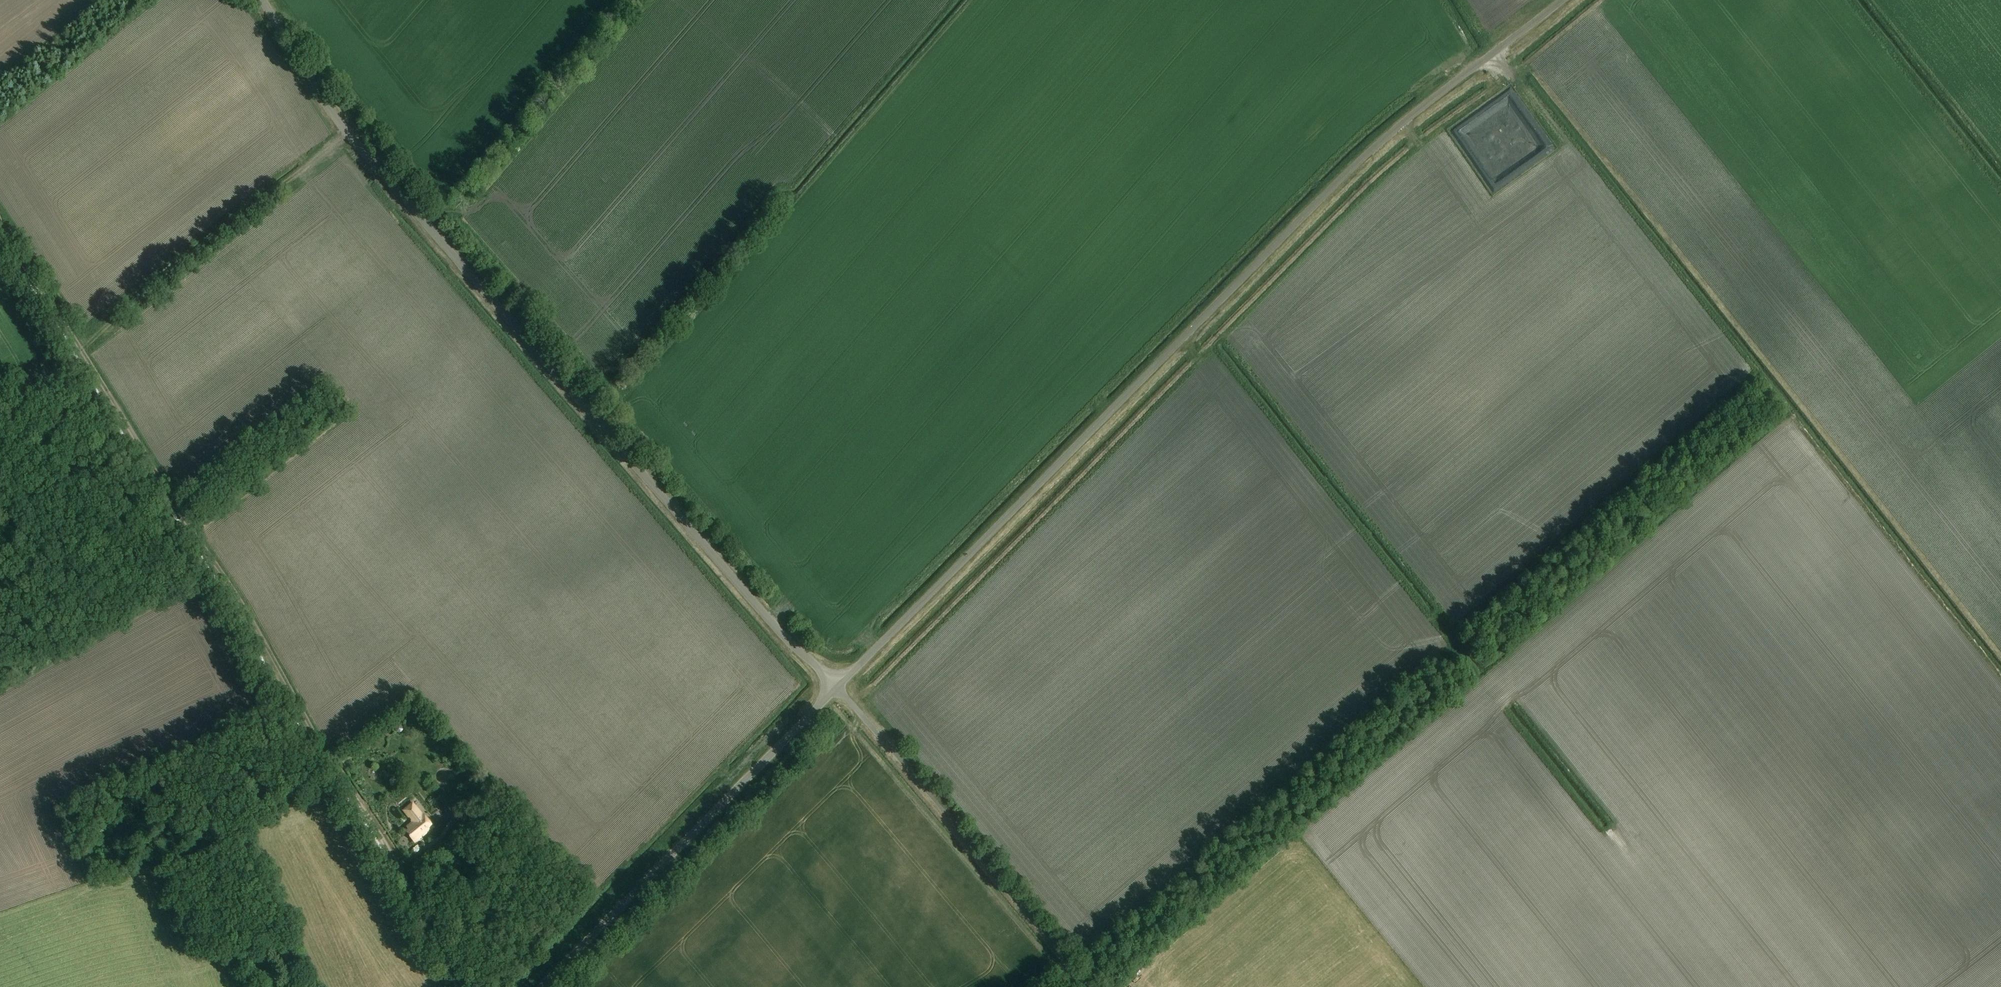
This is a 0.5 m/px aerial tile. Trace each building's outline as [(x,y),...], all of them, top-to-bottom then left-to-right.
[(441,807),(456,826),(466,818),(451,799),(441,807)] [(403,811),(413,823),(407,828),(408,830),(406,832),(414,841),(432,826),(427,818),(429,817),(425,812),(423,814),(413,802),(403,811)]
